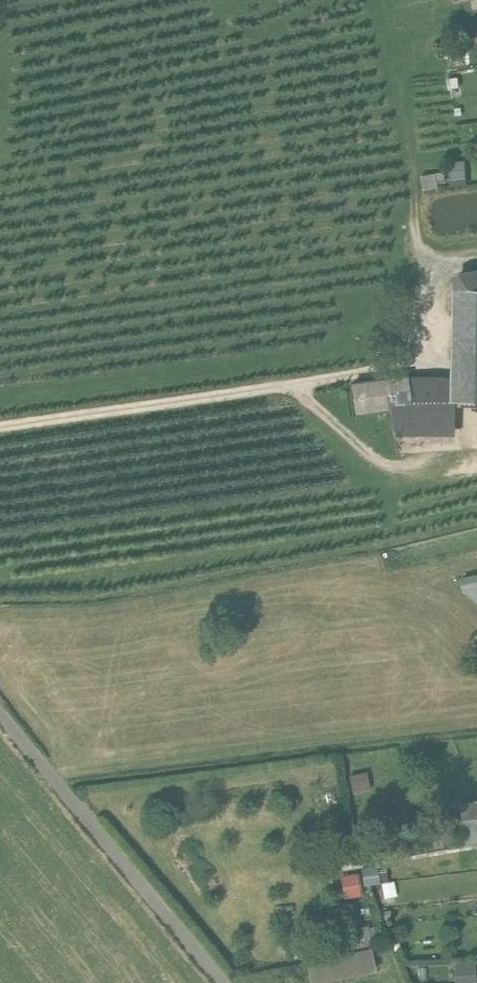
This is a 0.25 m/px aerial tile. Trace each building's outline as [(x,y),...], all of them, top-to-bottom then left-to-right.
[(445,184),(444,171),(421,173),(422,185),(445,184)] [(457,289),(455,363),(476,364),(476,291),(457,289)] [(455,377),(454,402),(476,402),(476,377),(455,377)] [(453,818),(431,821),(433,841),(455,838),(453,818)] [(462,822),(466,846),(476,845),(476,820),(462,822)] [(364,884),(381,881),(378,864),(361,867),(364,884)] [(343,898),(363,895),(360,872),(341,874),(343,898)] [(306,959),(311,982),(317,982),(377,971),(372,945),(306,959)]
